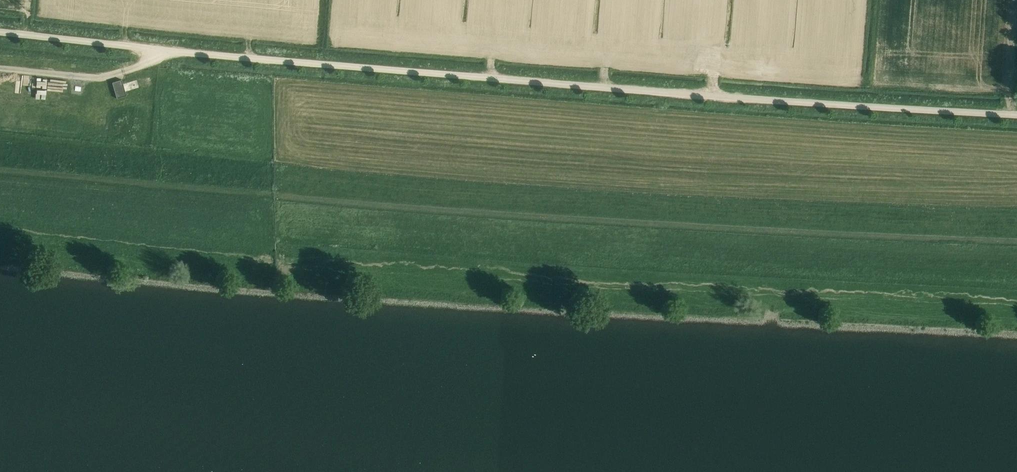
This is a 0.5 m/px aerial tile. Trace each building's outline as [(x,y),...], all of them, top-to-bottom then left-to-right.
[(127,96),(122,79),(112,82),(117,98),(127,96)]
